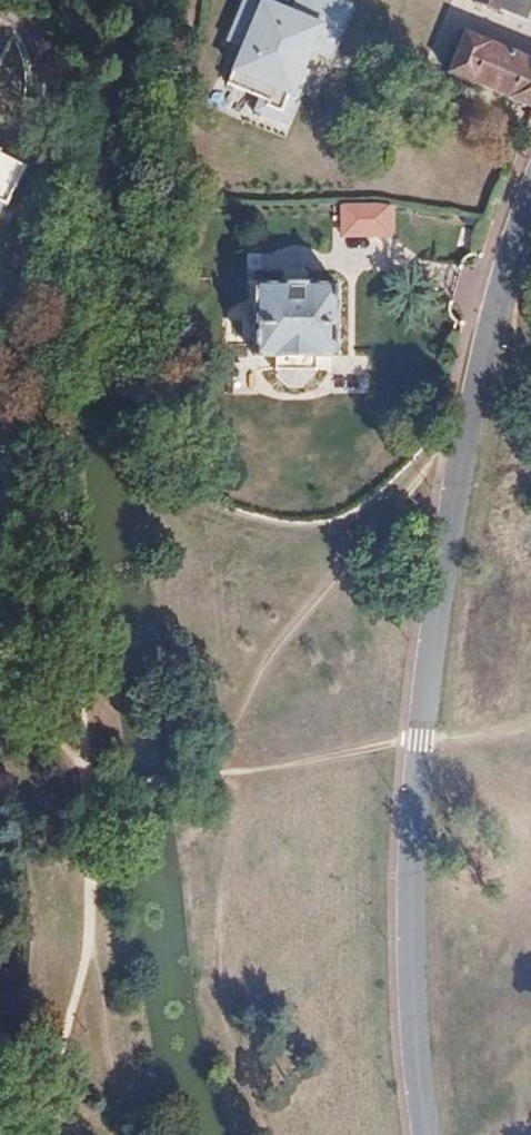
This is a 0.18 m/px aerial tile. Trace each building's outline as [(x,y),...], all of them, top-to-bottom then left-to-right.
[(352,0),(290,0),(289,5),(273,0),(239,0),(236,9),(242,11),(208,108),(283,134),(303,76),(323,83),(352,0)] [(528,24),(530,16),(530,0),(478,0),(477,2),(528,24)] [(464,33),(448,74),(530,108),(530,61),(464,33)] [(0,158),(0,225),(25,171),(0,158)] [(336,359),(335,288),(255,288),(255,359),(275,360),(275,373),(277,373),(278,379),(287,389),(305,390),(314,380),(313,374),(315,371),(315,359),(336,359)]
